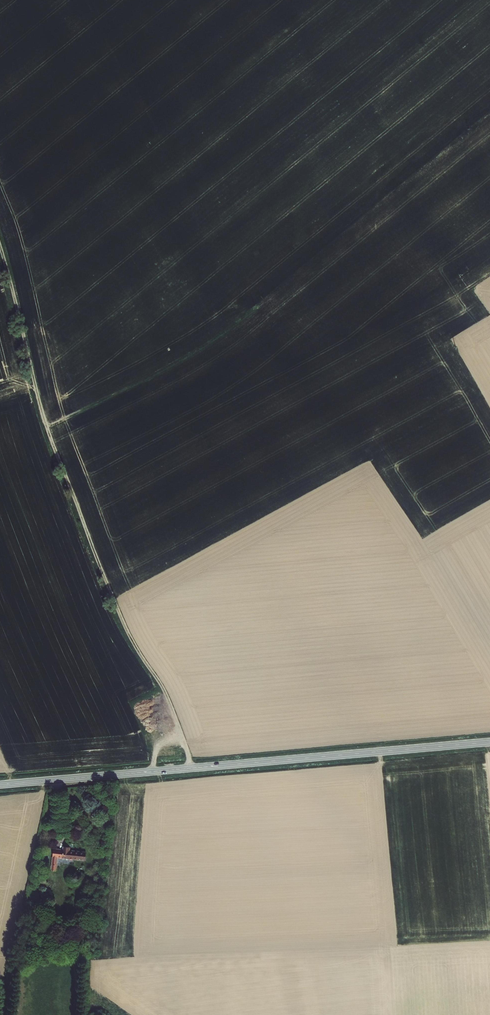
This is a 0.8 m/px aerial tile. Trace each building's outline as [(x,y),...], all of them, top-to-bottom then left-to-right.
[(70,847),(63,846),(63,850),(53,848),(51,869),(57,869),(58,858),(85,861),(86,853),(70,851),(70,847)]
